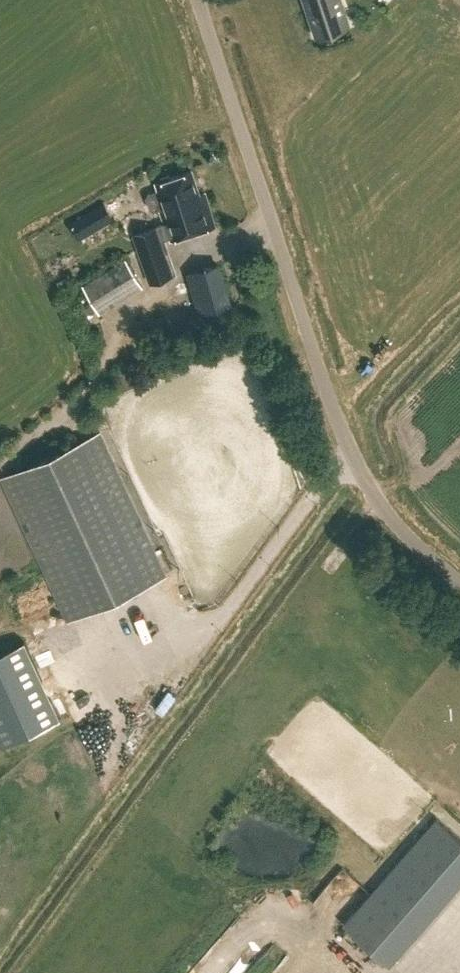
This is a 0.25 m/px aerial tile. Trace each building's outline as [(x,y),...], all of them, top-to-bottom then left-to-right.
[(338,0),(300,0),(313,37),(347,26),(338,0)] [(198,198),(190,173),(156,184),(158,189),(147,193),(146,197),(150,208),(155,210),(159,209),(170,241),(214,226),(204,196),(198,198)] [(154,229),(135,235),(144,261),(163,254),(154,229)] [(143,287),(127,260),(82,286),(98,313),(143,287)] [(232,304),(220,263),(186,273),(198,313),(232,304)] [(235,403),(244,424),(259,418),(250,396),(235,403)] [(167,578),(100,436),(1,482),(69,624),(167,578)] [(0,657),(0,741),(10,763),(68,735),(25,645),(0,657)] [(384,969),(459,883),(459,839),(436,818),(339,929),(384,969)]
